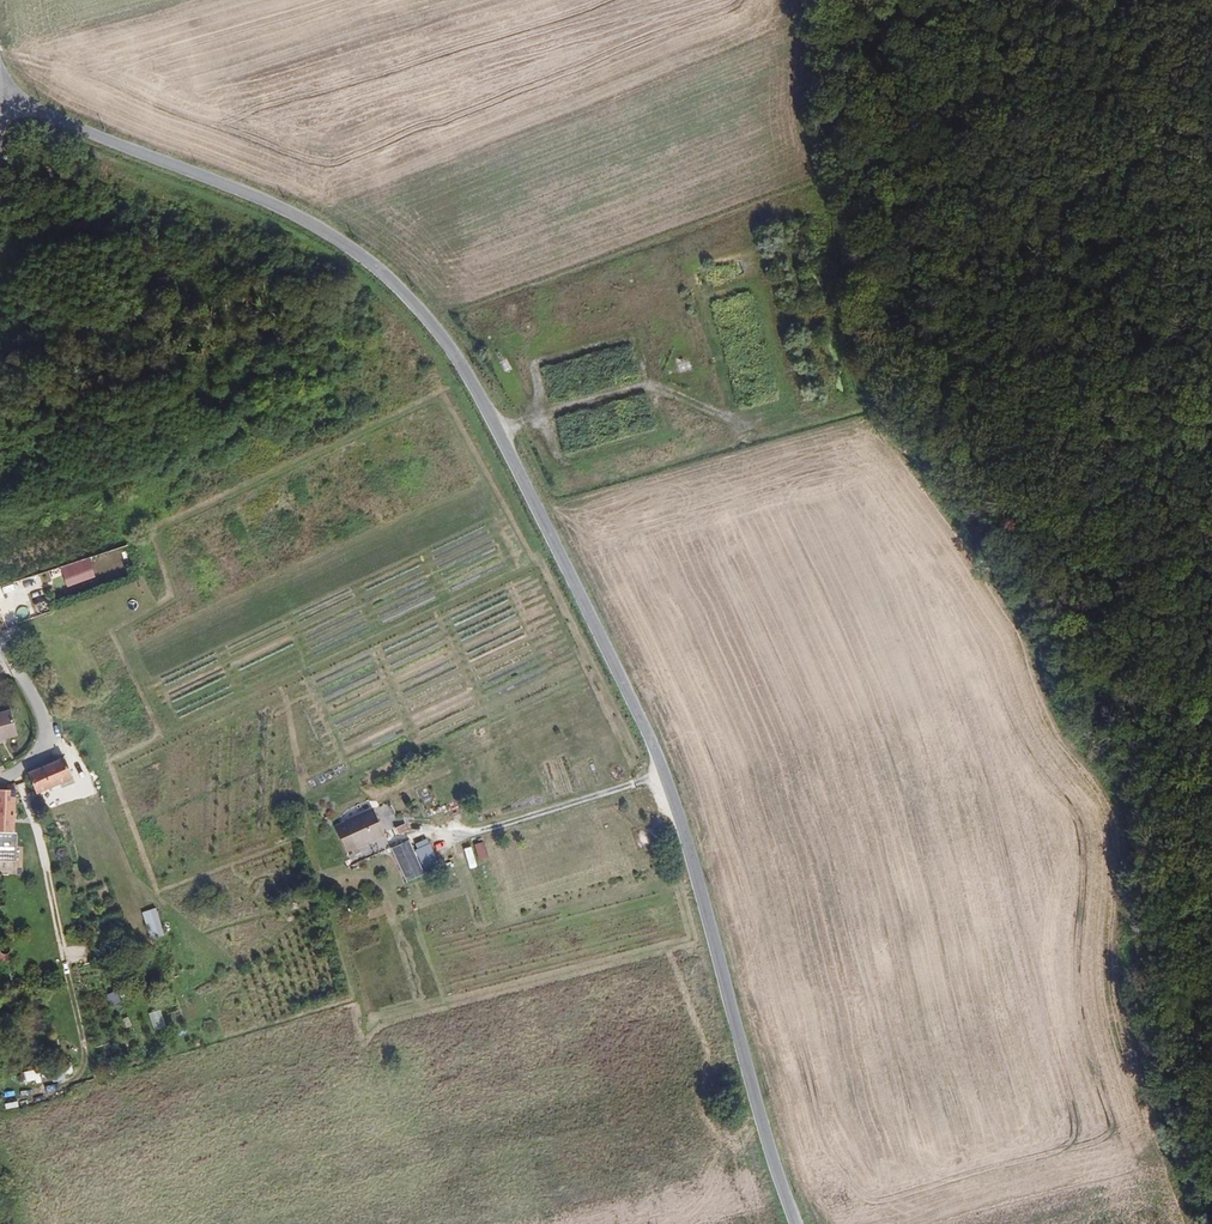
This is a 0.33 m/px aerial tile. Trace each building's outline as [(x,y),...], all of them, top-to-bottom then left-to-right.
[(88,560),(59,569),(65,588),(94,578),(88,560)] [(20,599),(23,607),(13,610),(16,619),(34,613),(29,596),(20,599)] [(69,756),(65,749),(55,754),(57,761),(69,756)] [(52,762),(18,777),(17,778),(26,799),(48,788),(60,783),(52,762)] [(63,787),(60,783),(48,788),(52,793),(63,787)] [(364,813),(327,829),(337,853),(347,849),(347,850),(375,838),(364,813)] [(396,828),(387,832),(390,838),(398,834),(396,828)] [(476,843),(479,859),(488,857),(485,841),(476,843)] [(382,852),(390,869),(409,863),(401,844),(382,852)] [(409,863),(390,869),(397,885),(415,877),(409,863)] [(151,937),(165,933),(157,907),(143,911),(151,937)] [(41,938),(27,942),(30,953),(44,949),(41,938)] [(30,953),(27,942),(20,944),(22,954),(30,953)] [(7,976),(1,978),(4,988),(5,991),(11,990),(7,976)]
